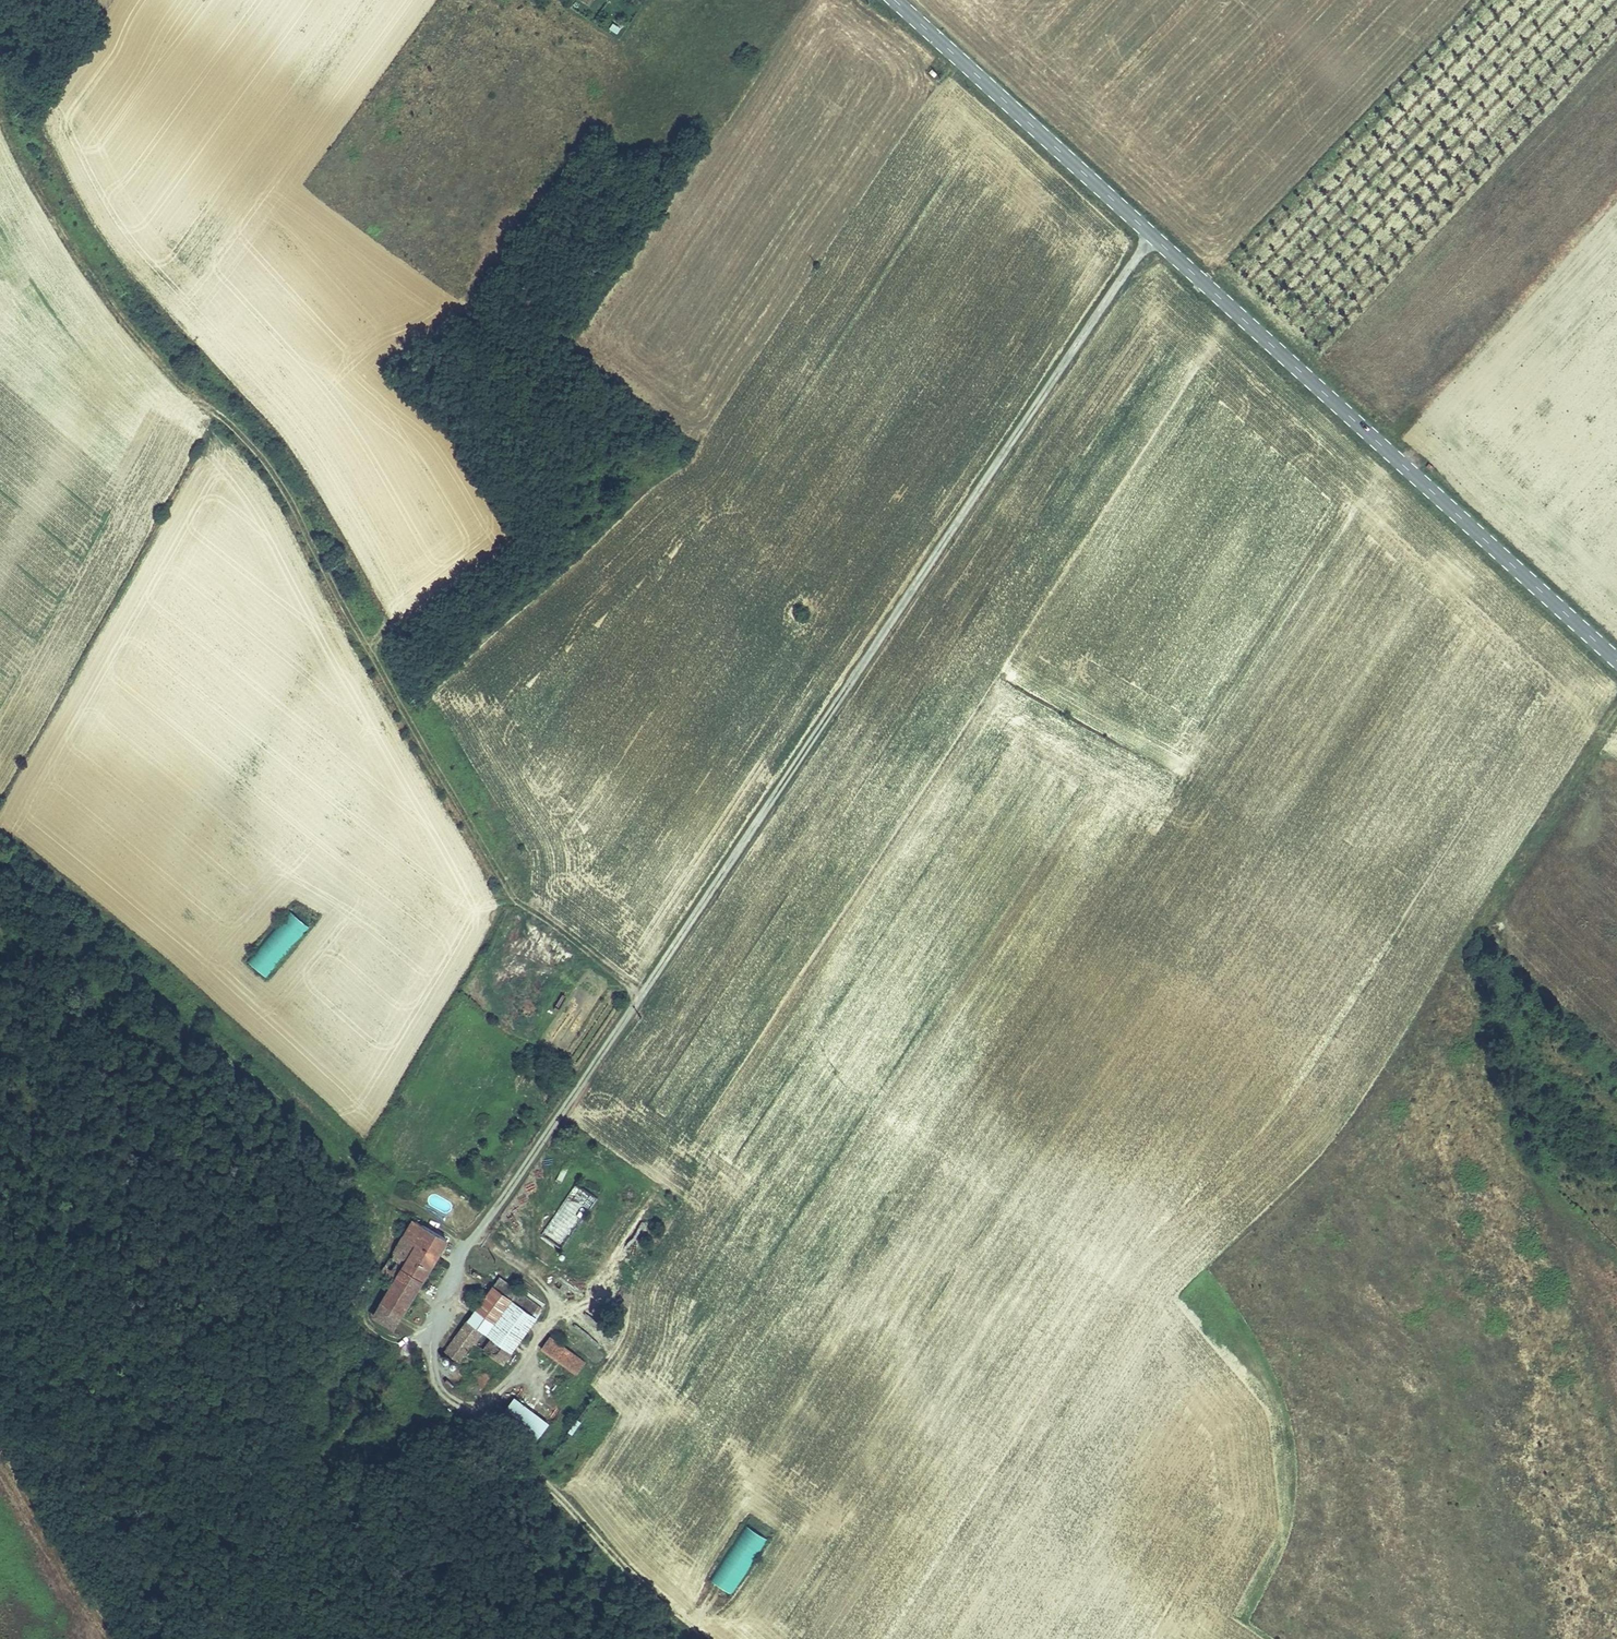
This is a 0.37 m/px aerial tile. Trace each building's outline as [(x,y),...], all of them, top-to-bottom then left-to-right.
[(286,909),(246,962),(267,978),(307,924),(286,909)] [(573,1185),(541,1237),(564,1250),(596,1198),(573,1185)] [(373,1276),(389,1286),(401,1264),(405,1258),(411,1248),(423,1229),(408,1219),(396,1238),(389,1250),(373,1276)] [(401,1264),(389,1286),(367,1320),(386,1334),(411,1291),(442,1242),(423,1229),(411,1248),(405,1258),(401,1264)] [(483,1287),(461,1321),(506,1350),(528,1316),(483,1287)] [(506,1350),(461,1321),(438,1356),(451,1365),(466,1343),(497,1363),(506,1350)] [(618,1336),(610,1331),(601,1346),(609,1351),(618,1336)] [(540,1351),(578,1375),(587,1361),(549,1337),(540,1351)] [(480,1394),(492,1386),(481,1367),(469,1375),(480,1394)] [(537,1443),(550,1423),(513,1398),(499,1418),(537,1443)]
